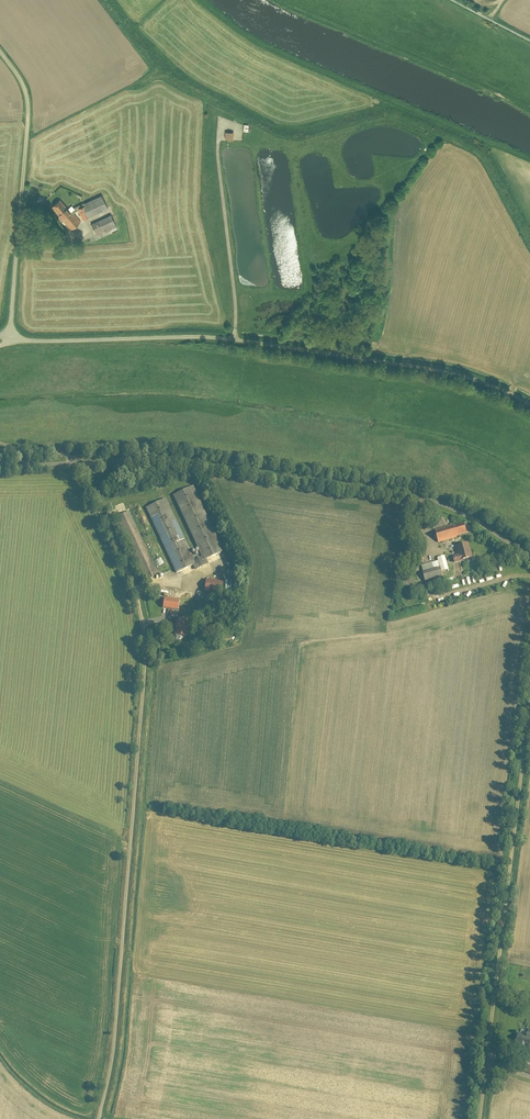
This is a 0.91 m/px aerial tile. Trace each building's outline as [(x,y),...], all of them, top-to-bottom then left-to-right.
[(99,194),(76,205),(81,216),(104,206),(99,194)] [(58,200),(50,207),(71,233),(80,225),(58,200)] [(89,224),(93,233),(112,225),(108,216),(89,224)] [(150,508),(178,571),(194,564),(196,569),(211,563),(209,558),(224,551),(196,487),(177,496),(203,555),(195,558),(169,499),(150,508)] [(462,523),(433,531),(437,542),(465,534),(462,523)] [(470,560),(466,543),(453,547),(456,557),(449,559),(451,565),(470,560)] [(449,571),(445,553),(436,555),(437,560),(430,562),(431,567),(421,569),(424,580),(443,576),(443,573),(449,571)] [(404,569),(400,582),(410,585),(414,572),(404,569)] [(208,581),(206,591),(224,594),(225,584),(208,581)] [(163,608),(178,610),(179,601),(164,599),(163,608)] [(175,635),(185,637),(188,621),(177,619),(175,635)] [(520,1040),(518,1047),(529,1050),(529,1032),(528,1038),(521,1036),(520,1040)]
